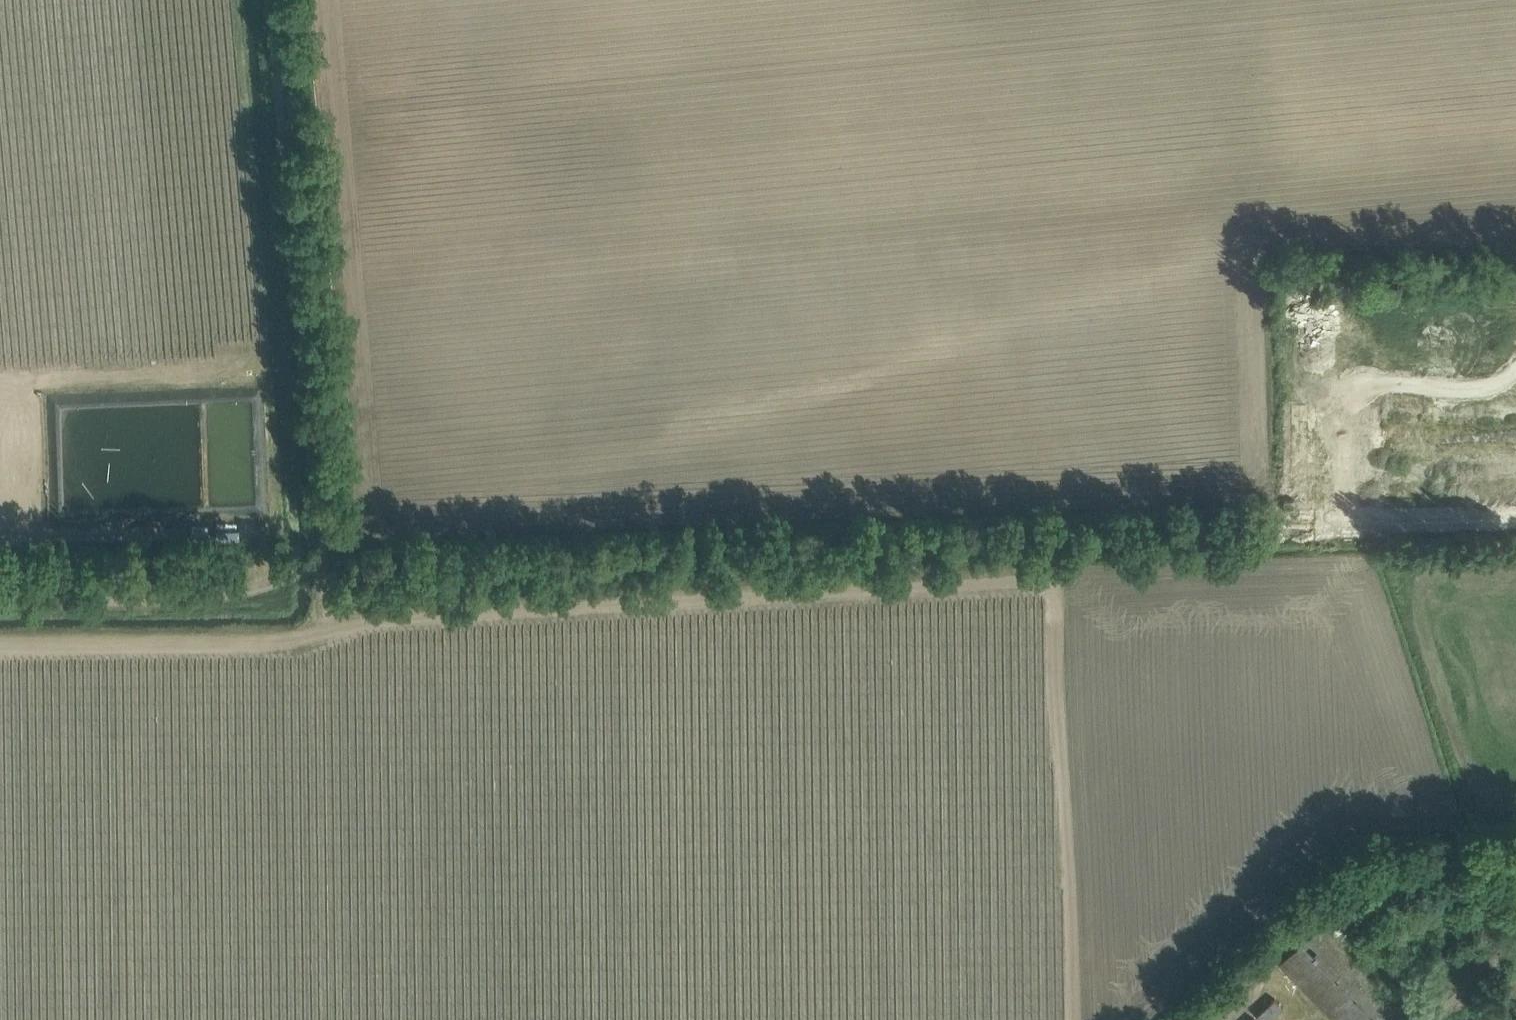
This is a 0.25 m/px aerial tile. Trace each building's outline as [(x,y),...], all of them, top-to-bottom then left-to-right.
[(1384,473),(1385,506),(1515,504),(1515,471),(1384,473)] [(1515,958),(1515,942),(1495,919),(1405,1004),(1325,919),(1280,962),(1334,1019),(1400,1019),(1411,1009),(1421,1019),(1450,1019),(1515,958)]
